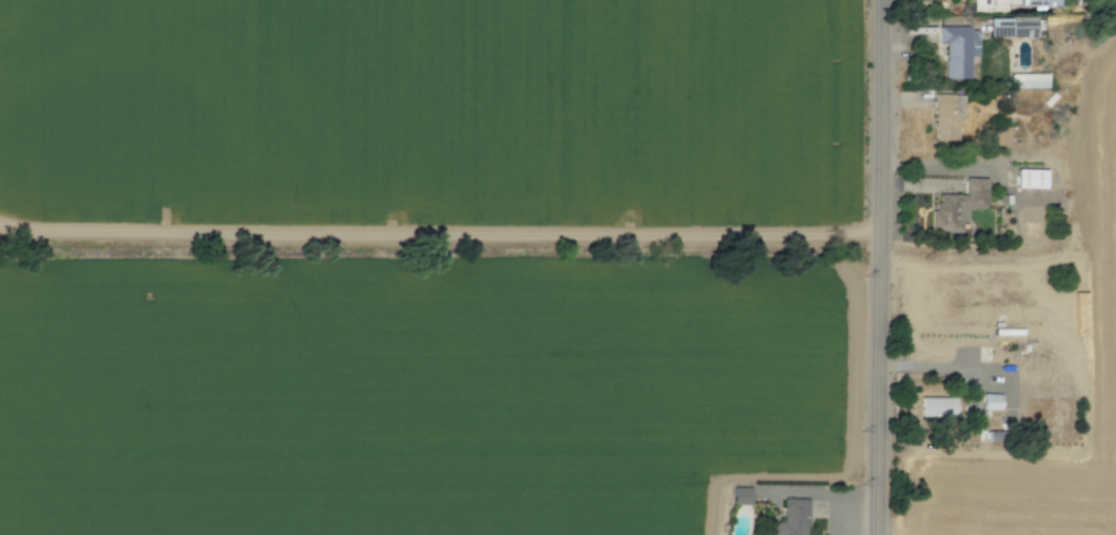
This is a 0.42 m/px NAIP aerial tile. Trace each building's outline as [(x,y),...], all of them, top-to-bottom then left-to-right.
[(974,13),(1008,13),(1009,0),(975,0),(974,13)] [(991,18),(990,37),(1038,38),(1038,19),(991,18)] [(940,45),(946,45),(946,79),(971,80),(972,55),(980,55),(980,28),(940,28),(940,45)] [(1013,74),(1012,88),(1047,89),(1047,75),(1013,74)] [(936,98),(936,132),(957,131),(957,98),(936,98)] [(1047,189),(1047,171),(1018,170),(1017,188),(1047,189)] [(936,194),(935,233),(967,234),(968,208),(986,209),(987,179),(966,178),(966,195),(936,194)] [(1002,395),(983,395),(982,411),(1002,411),(1002,395)] [(922,418),(956,418),(957,398),(923,398),(922,418)] [(751,505),(751,488),(734,489),(734,505),(751,505)] [(808,500),(783,499),(783,523),(771,522),(771,534),(807,534),(808,500)]
